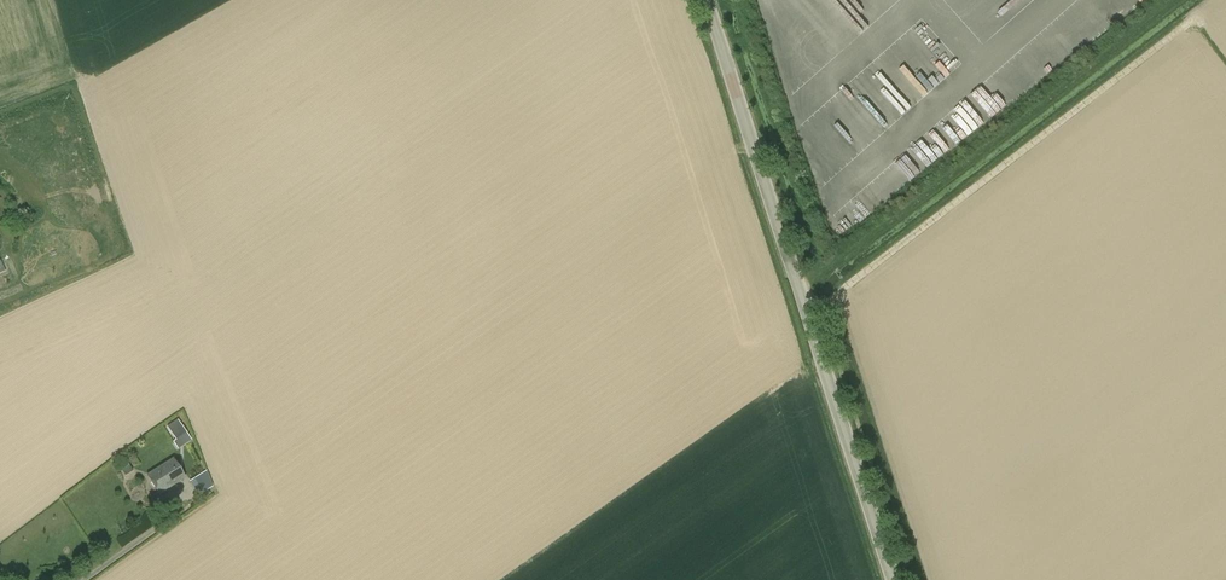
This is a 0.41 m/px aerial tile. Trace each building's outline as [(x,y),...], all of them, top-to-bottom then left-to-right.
[(1129,9),(1140,0),(1121,0),(1129,9)] [(953,116),(954,134),(986,134),(985,97),(963,97),(963,108),(954,108),(954,116),(953,116)] [(180,419),(168,425),(175,439),(174,440),(178,447),(191,441),(180,419)] [(129,465),(126,460),(118,466),(121,470),(125,476),(133,471),(129,465)] [(185,479),(173,460),(147,476),(159,495),(185,479)] [(202,473),(189,481),(198,496),(200,495),(203,499),(211,494),(208,490),(211,488),(202,473)]
